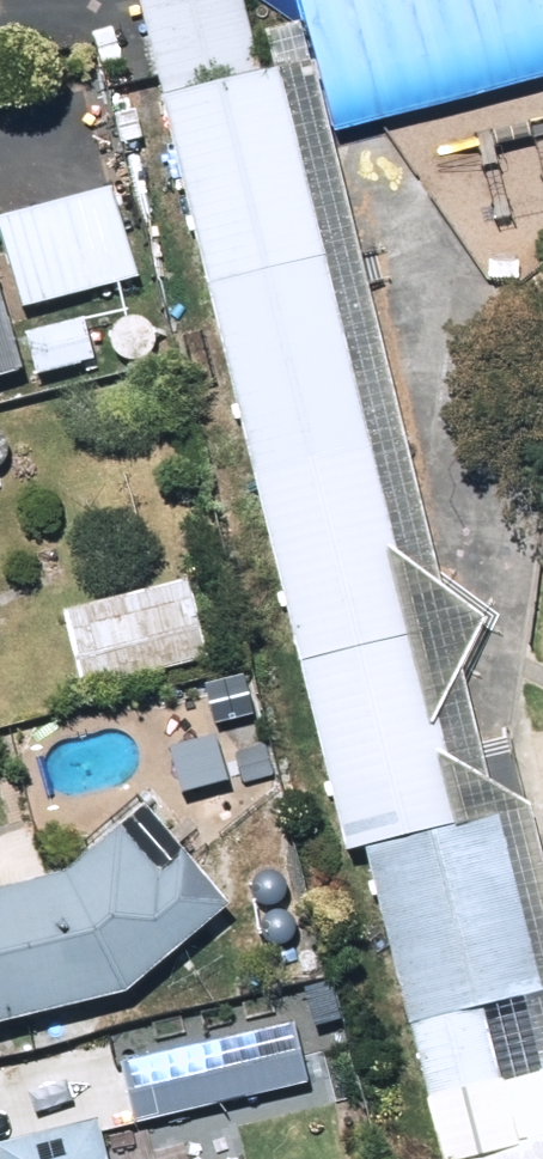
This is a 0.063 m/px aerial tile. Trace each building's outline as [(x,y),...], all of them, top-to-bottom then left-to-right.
[(345,871),(368,865),(429,1117),(542,1090),(542,1094),(542,877),(531,826),(493,834),(301,44),(265,54),(276,95),(261,100),(237,0),(170,0),(137,8),(166,122),(161,124),(345,871)] [(332,151),(542,97),(542,0),(293,0),(332,151)] [(0,231),(0,248),(21,321),(137,290),(111,199),(0,231)] [(21,387),(0,313),(0,393),(21,387)] [(36,387),(96,371),(86,328),(26,342),(36,387)] [(188,597),(64,630),(84,703),(207,672),(188,597)] [(251,728),(246,691),(212,695),(217,732),(251,728)] [(66,894),(0,912),(0,1048),(123,1014),(228,922),(144,826),(66,894)] [(323,981),(313,947),(270,957),(280,992),(323,981)] [(122,1139),(309,1090),(294,1033),(34,1100),(49,1154),(29,1158),(127,1158),(122,1139)]
